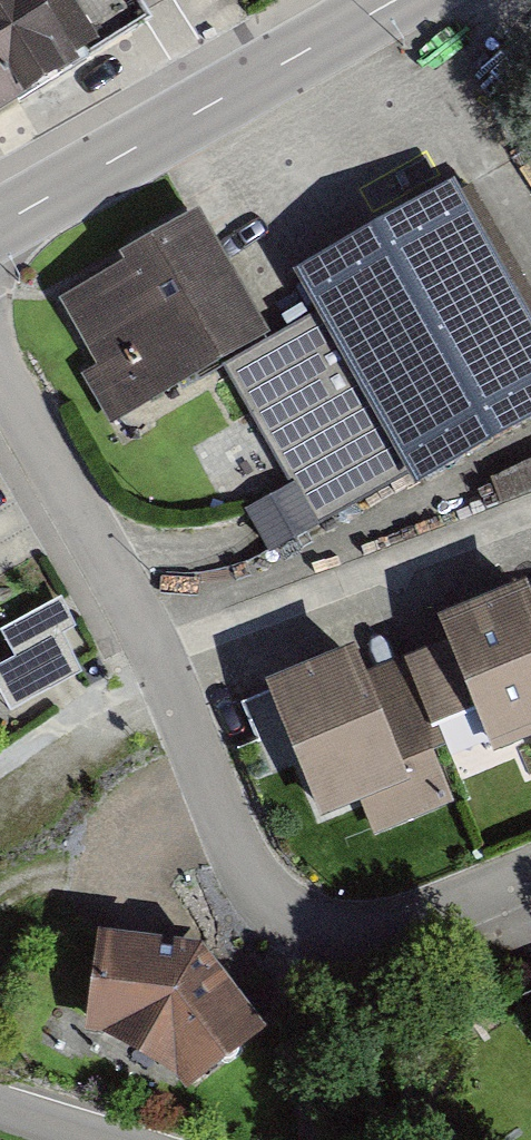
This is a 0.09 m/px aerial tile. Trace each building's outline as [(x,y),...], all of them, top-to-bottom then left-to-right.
[(116,38),(92,0),(0,0),(0,111),(116,38)] [(530,430),(530,327),(454,191),(294,281),(315,318),(270,343),(224,369),(316,532),(407,481),(415,495),(530,430)] [(83,380),(112,432),(224,369),(270,343),(201,220),(119,266),(122,272),(62,306),(99,371),(83,380)] [(417,661),(442,729),(481,714),(496,752),(530,738),(530,591),(454,621),(463,644),(417,661)] [(60,595),(0,628),(0,634),(14,660),(0,668),(0,697),(9,714),(81,674),(58,634),(76,624),(60,595)] [(442,729),(417,661),(393,670),(383,642),(275,681),(327,824),(368,809),(378,835),(469,802),(442,729)] [(218,940),(121,938),(109,1025),(212,1088),(273,1024),(218,940)]
